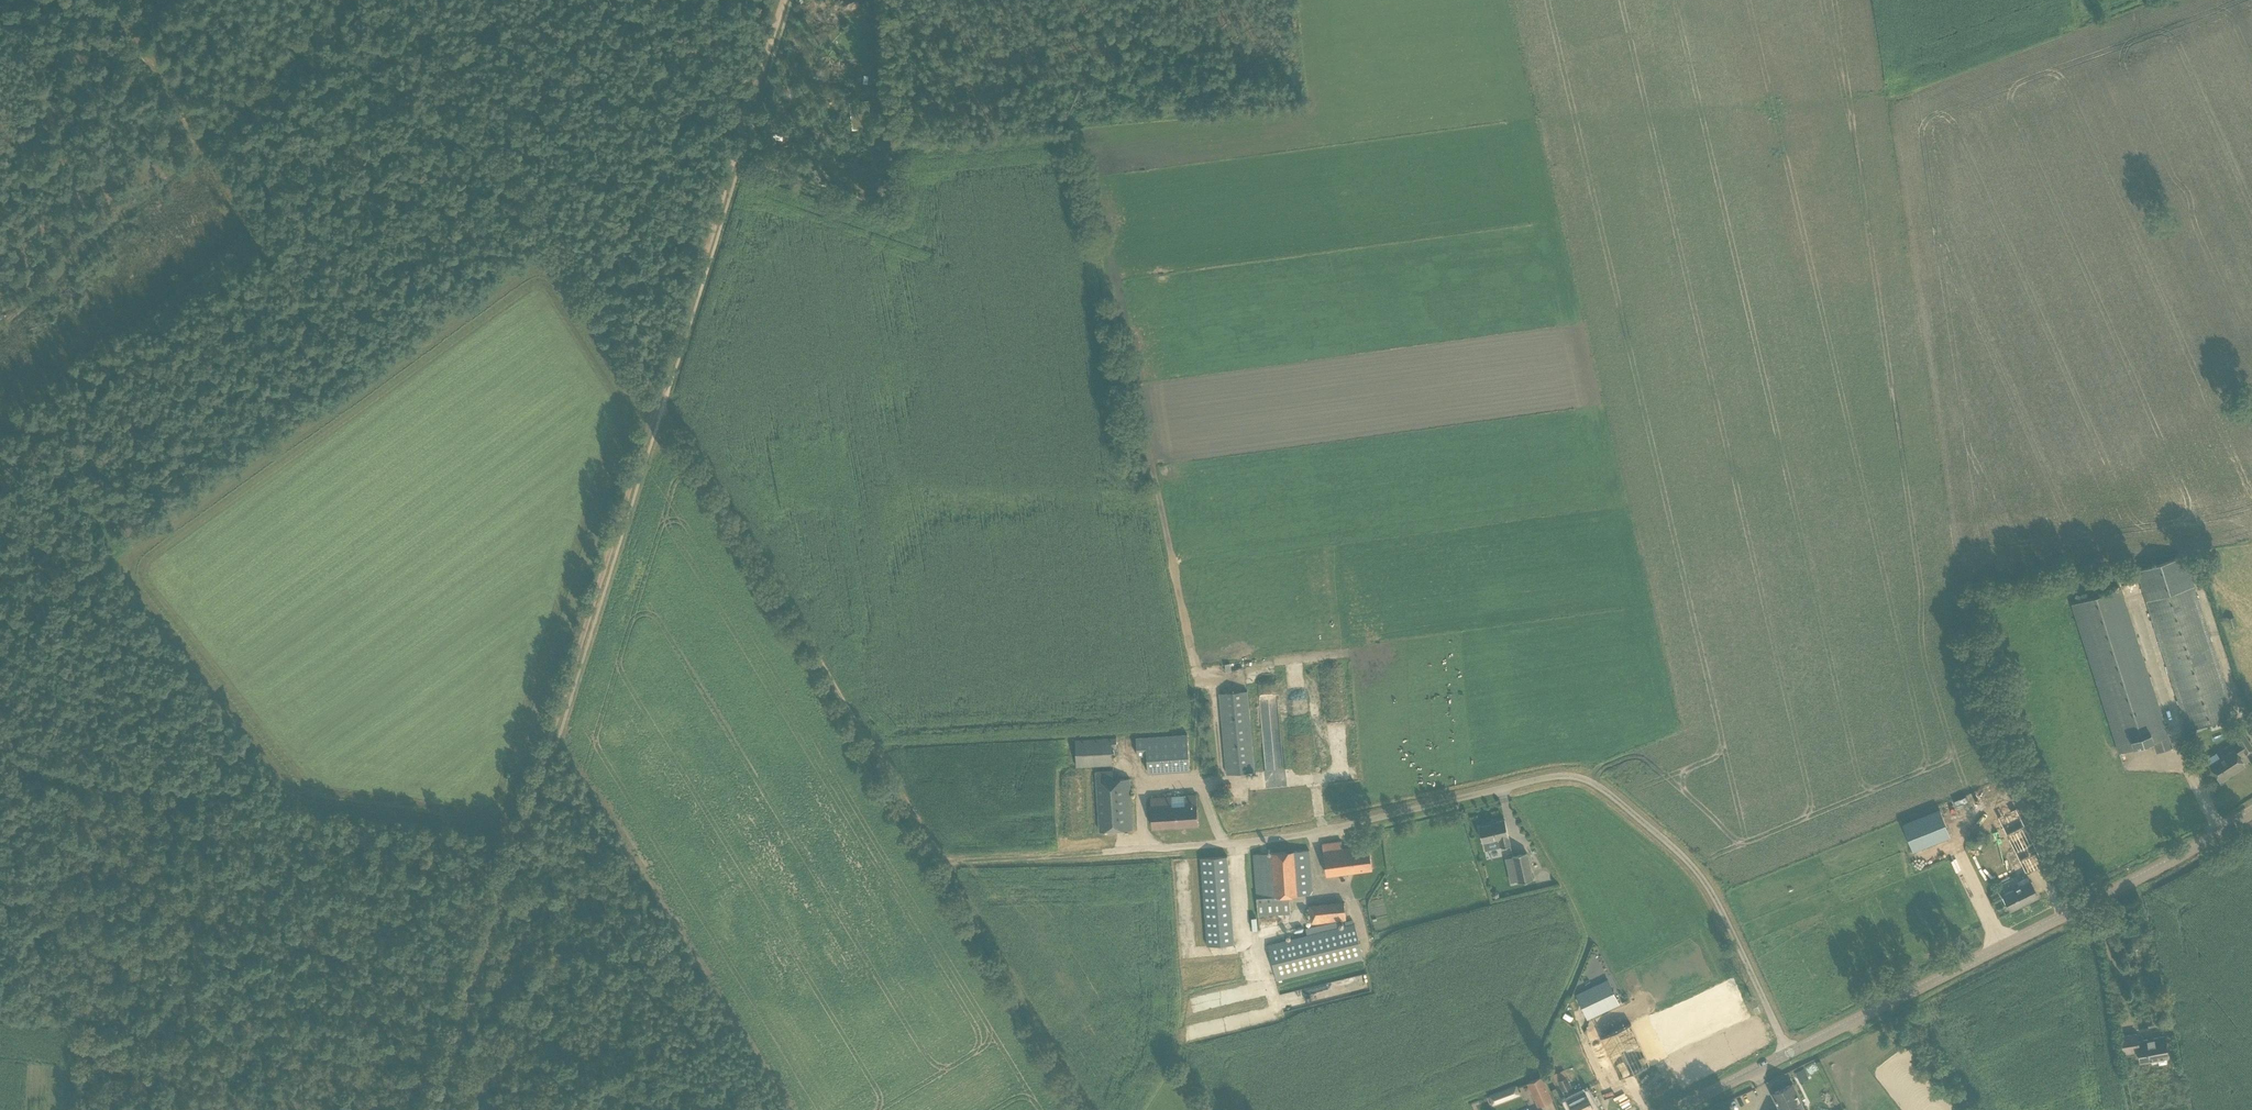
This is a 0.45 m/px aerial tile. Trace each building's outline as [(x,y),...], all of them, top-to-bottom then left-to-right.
[(2187,728),(2188,728),(2223,717),(2226,726),(2237,722),(2235,714),(2219,660),(2184,555),(2136,571),(2187,728)] [(2070,605),(2118,753),(2152,742),(2156,752),(2172,747),(2120,588),(2070,605)] [(2227,619),(2229,628),(2237,626),(2235,617),(2227,619)] [(1252,694),(1260,694),(1260,683),(1252,683),(1252,694)] [(1220,694),(1226,763),(1227,774),(1254,772),(1248,692),(1220,694)] [(2214,772),(2220,781),(2230,774),(2229,773),(2243,764),(2237,755),(2243,750),(2245,753),(2251,749),(2251,747),(2243,733),(2235,739),(2239,745),(2209,764),(2214,772)] [(1187,734),(1135,737),(1136,755),(1147,754),(1148,772),(1189,769),(1187,734)] [(1074,739),(1075,767),(1112,765),(1111,746),(1116,746),(1115,737),(1074,739)] [(1096,772),(1099,820),(1099,831),(1132,829),(1129,779),(1113,780),(1112,771),(1096,772)] [(1985,795),(2001,827),(2019,818),(2003,786),(1985,795)] [(1978,793),(1953,806),(1956,811),(1981,798),(1978,793)] [(1150,797),(1151,817),(1152,828),(1198,825),(1196,794),(1183,795),(1170,796),(1150,797)] [(1939,810),(1905,824),(1915,850),(1949,836),(1939,810)] [(1501,847),(1510,845),(1508,835),(1505,820),(1492,823),(1492,824),(1479,827),(1482,841),(1499,837),(1501,847)] [(1372,869),(1368,841),(1356,843),(1357,850),(1343,852),(1341,841),(1322,844),(1326,875),(1372,869)] [(1973,841),(1969,846),(1975,851),(1979,846),(1973,841)] [(2015,851),(2022,864),(2027,874),(2042,866),(2031,844),(2015,851)] [(1253,854),(1254,865),(1258,916),(1290,914),(1289,897),(1310,895),(1312,889),(1309,850),(1253,854)] [(1518,882),(1533,879),(1527,853),(1512,856),(1518,882)] [(1200,858),(1201,869),(1207,945),(1233,943),(1227,856),(1200,858)] [(2022,885),(2013,890),(2003,895),(2004,897),(2002,897),(2005,903),(2007,902),(2010,910),(2038,896),(2030,881),(2027,876),(2019,880),(2022,885)] [(1345,918),(1343,902),(1311,905),(1312,921),(1345,918)] [(1310,928),(1311,934),(1312,936),(1269,946),(1277,979),(1363,959),(1354,924),(1353,924),(1352,920),(1344,921),(1346,926),(1337,928),(1336,921),(1310,928)] [(2146,961),(2145,953),(2133,955),(2135,963),(2146,961)] [(1619,1004),(1607,979),(1575,994),(1586,1019),(1619,1004)] [(1608,1035),(1593,1042),(1590,1043),(1608,1083),(1667,1056),(1649,1016),(1638,1021),(1631,1005),(1601,1018),(1608,1035)] [(1578,1039),(1573,1029),(1553,1038),(1558,1048),(1578,1039)] [(2120,1036),(2122,1047),(2123,1054),(2138,1051),(2139,1061),(2168,1057),(2164,1036),(2137,1041),(2136,1034),(2120,1036)] [(1795,1072),(1800,1082),(1809,1078),(1803,1068),(1795,1072)] [(1552,1074),(1555,1081),(1557,1080),(1562,1091),(1570,1087),(1562,1069),(1552,1074)] [(1553,1099),(1542,1076),(1527,1083),(1537,1106),(1553,1099)] [(1792,1083),(1772,1093),(1781,1109),(1805,1109),(1792,1083)] [(1492,1104),(1510,1097),(1507,1089),(1489,1096),(1492,1104)] [(1570,1107),(1572,1109),(1589,1109),(1593,1108),(1585,1093),(1568,1101),(1570,1107)]
